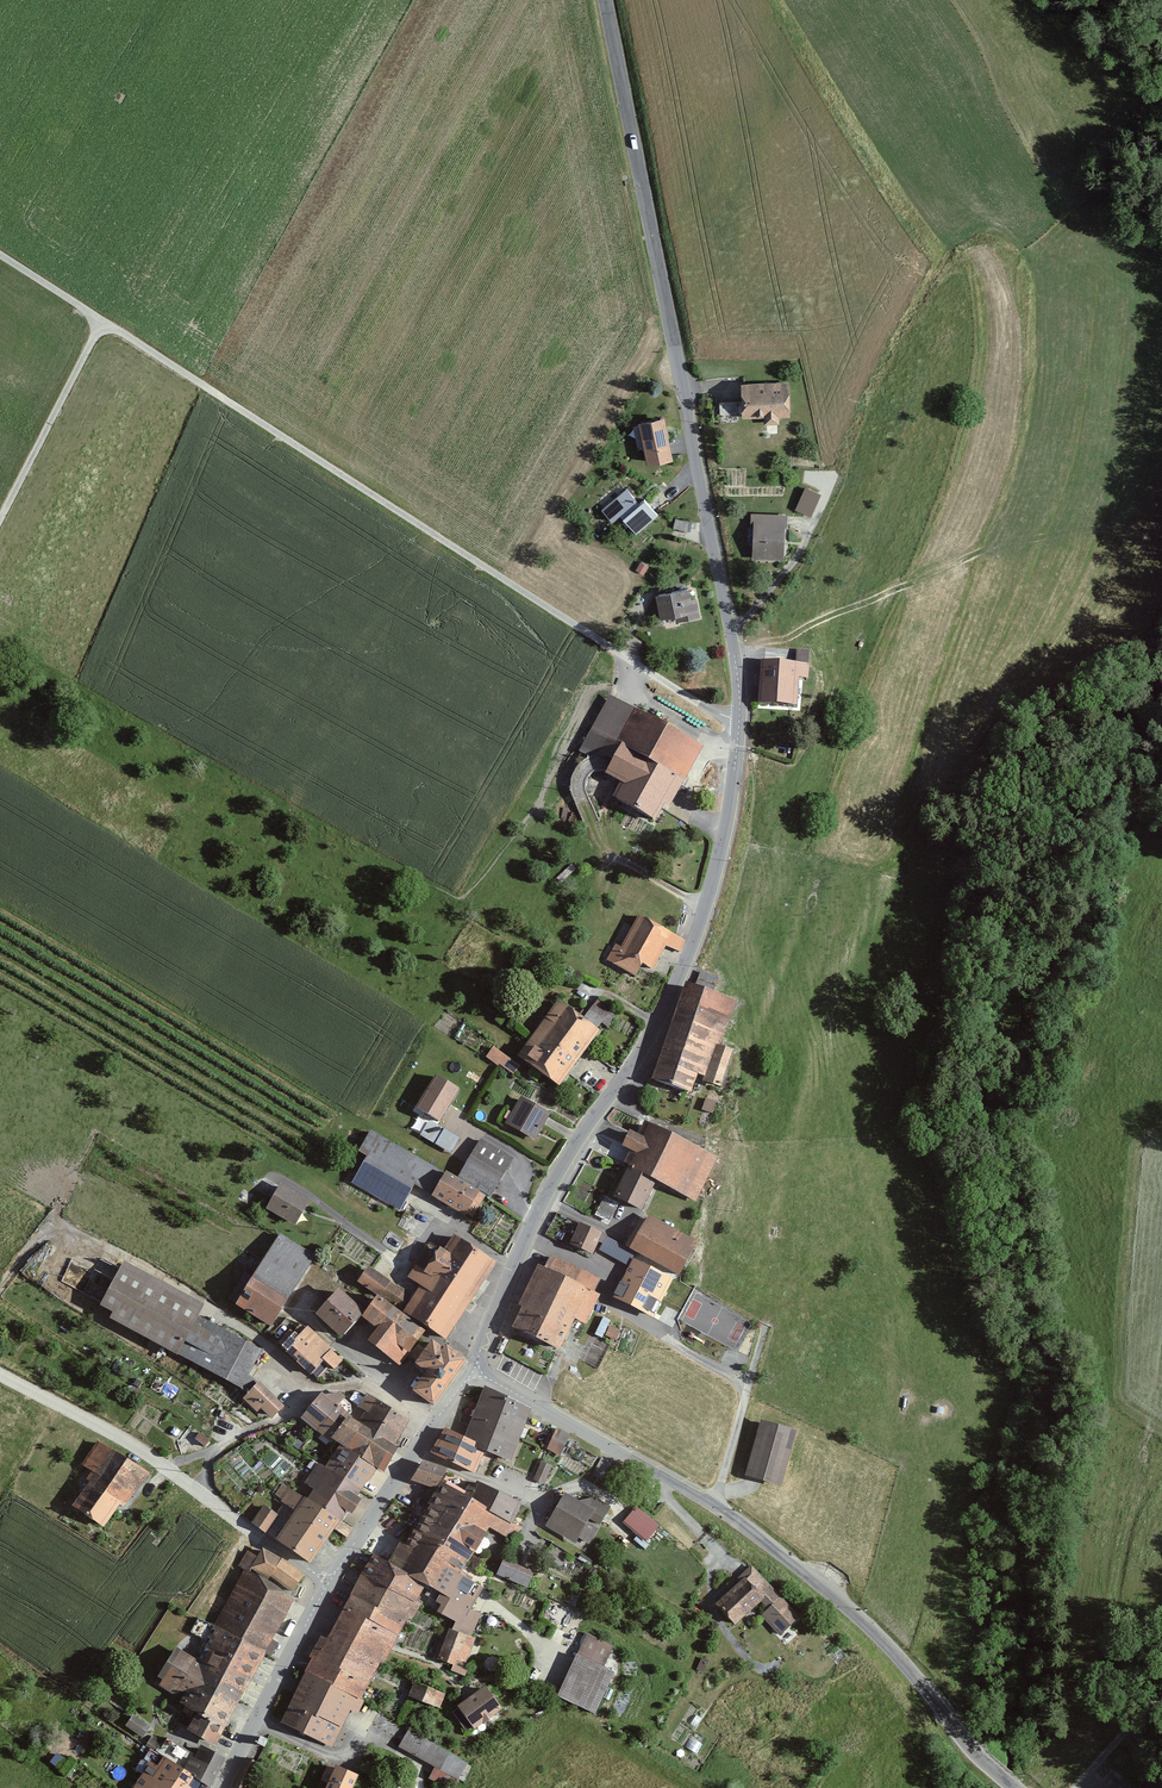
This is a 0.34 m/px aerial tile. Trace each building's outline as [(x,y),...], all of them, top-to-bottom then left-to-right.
[(762,425),(774,425),(774,419),(789,419),(789,385),(738,385),(738,419),(762,419),(762,425)] [(722,414),(736,413),(735,400),(721,401),(722,414)] [(663,419),(638,424),(647,468),(672,463),(663,419)] [(624,487),(599,507),(613,523),(621,517),(637,504),(624,487)] [(820,494),(803,487),(792,512),(809,520),(820,494)] [(645,497),(637,504),(621,517),(634,533),(659,513),(645,497)] [(779,518),(749,517),(748,558),(778,559),(779,518)] [(697,588),(656,594),(661,626),(701,621),(697,588)] [(809,663),(761,660),(758,702),(797,704),(799,676),(808,677),(809,663)] [(697,747),(609,699),(582,749),(605,762),(597,776),(615,786),(609,796),(657,822),(697,747)] [(683,945),(634,918),(606,963),(633,979),(638,970),(651,976),(663,951),(677,957),(683,945)] [(736,1000),(687,981),(653,1077),(689,1093),(697,1072),(710,1078),(736,1000)] [(559,1000),(518,1056),(559,1086),(599,1029),(559,1000)] [(512,1075),(520,1065),(494,1046),(486,1056),(499,1066),(512,1075)] [(455,1092),(429,1077),(411,1108),(437,1123),(455,1092)] [(545,1113),(518,1098),(503,1125),(530,1140),(545,1113)] [(418,1136),(451,1156),(460,1140),(427,1121),(418,1136)] [(711,1159),(637,1123),(633,1135),(621,1130),(613,1145),(627,1153),(606,1197),(634,1211),(648,1182),(690,1203),(711,1159)] [(440,1167),(370,1126),(356,1151),(363,1155),(348,1183),(399,1210),(413,1184),(425,1192),(440,1167)] [(481,1136),(457,1175),(479,1189),(490,1195),(514,1156),(481,1136)] [(457,1175),(440,1167),(425,1192),(463,1215),(479,1189),(457,1175)] [(303,1197),(277,1185),(265,1209),(291,1222),(303,1197)] [(698,1242),(650,1214),(631,1247),(679,1275),(698,1242)] [(602,1233),(579,1222),(570,1243),(593,1254),(602,1233)] [(311,1254),(275,1232),(233,1300),(269,1322),(311,1254)] [(428,1245),(415,1264),(466,1300),(492,1263),(449,1235),(438,1251),(428,1245)] [(542,1269),(535,1265),(504,1325),(554,1351),(570,1318),(579,1323),(594,1295),(586,1292),(593,1277),(549,1257),(542,1269)] [(673,1279),(633,1258),(613,1296),(653,1317),(673,1279)] [(267,1336),(115,1261),(88,1314),(240,1389),(267,1336)] [(466,1300),(415,1264),(405,1278),(417,1286),(400,1312),(440,1339),(466,1300)] [(374,1295),(385,1279),(365,1265),(354,1281),(374,1295)] [(339,1290),(316,1314),(341,1338),(364,1313),(339,1290)] [(424,1331),(377,1297),(362,1318),(377,1329),(368,1341),(400,1365),(424,1331)] [(601,1336),(613,1342),(619,1330),(607,1324),(601,1336)] [(290,1337),(280,1347),(310,1374),(324,1359),(334,1369),(342,1360),(306,1327),(294,1341),(290,1337)] [(424,1351),(417,1345),(409,1356),(417,1361),(414,1364),(426,1373),(412,1391),(432,1406),(467,1361),(446,1345),(443,1349),(432,1340),(424,1351)] [(256,1384),(242,1398),(255,1411),(259,1408),(267,1417),(278,1406),(256,1384)] [(489,1422),(498,1396),(483,1388),(465,1438),(481,1446),(489,1422)] [(354,1406),(334,1446),(371,1469),(375,1472),(408,1422),(363,1393),(354,1406)] [(295,1420),(315,1433),(331,1410),(311,1396),(295,1420)] [(489,1422),(519,1438),(530,1412),(498,1396),(489,1422)] [(331,1410),(315,1433),(334,1446),(354,1406),(340,1398),(331,1410)] [(791,1431),(755,1421),(741,1475),(776,1485),(791,1431)] [(510,1461),(519,1438),(489,1422),(481,1446),(485,1448),(510,1461)] [(475,1472),(485,1448),(481,1446),(465,1438),(444,1428),(430,1453),(475,1472)] [(559,1454),(568,1434),(556,1428),(547,1448),(559,1454)] [(148,1471),(94,1442),(76,1473),(86,1478),(70,1507),(105,1526),(117,1504),(127,1510),(148,1471)] [(320,1467),(356,1491),(371,1469),(334,1446),(320,1467)] [(604,1481),(612,1463),(601,1457),(592,1476),(604,1481)] [(543,1459),(535,1477),(546,1482),(554,1463),(543,1459)] [(407,1481),(432,1489),(439,1470),(414,1462),(407,1481)] [(338,1523),(356,1491),(320,1467),(316,1464),(296,1497),(312,1509),(338,1523)] [(467,1481),(458,1497),(508,1523),(518,1504),(467,1481)] [(422,1509),(444,1521),(458,1497),(438,1484),(422,1509)] [(270,1539),(287,1548),(312,1509),(296,1497),(280,1487),(273,1499),(289,1509),(270,1539)] [(581,1503),(564,1494),(546,1526),(575,1542),(578,1536),(589,1542),(597,1528),(587,1522),(589,1518),(600,1523),(609,1506),(587,1494),(581,1503)] [(444,1521),(431,1546),(458,1561),(477,1528),(502,1541),(515,1526),(508,1523),(458,1497),(444,1521)] [(639,1503),(624,1519),(647,1540),(662,1525),(639,1503)] [(263,1507),(251,1522),(265,1533),(276,1517),(263,1507)] [(312,1509),(287,1548),(310,1563),(330,1530),(345,1538),(350,1530),(338,1523),(312,1509)] [(431,1546),(444,1521),(422,1509),(408,1535),(431,1546)] [(382,1565),(420,1585),(436,1593),(443,1597),(436,1611),(450,1619),(449,1621),(474,1634),(485,1614),(470,1607),(480,1588),(452,1573),(458,1561),(431,1546),(408,1535),(400,1531),(382,1565)] [(303,1574),(258,1550),(247,1569),(292,1594),(303,1574)] [(368,1553),(355,1575),(409,1604),(420,1585),(382,1565),(368,1553)] [(497,1574),(527,1587),(533,1572),(504,1559),(497,1574)] [(290,1599),(241,1573),(212,1626),(261,1652),(290,1599)] [(355,1575),(303,1674),(361,1704),(413,1606),(409,1604),(355,1575)] [(741,1578),(713,1605),(733,1625),(756,1603),(761,1598),(757,1595),(741,1578)] [(761,1598),(756,1603),(772,1620),(783,1610),(764,1589),(757,1595),(761,1598)] [(790,1653),(804,1628),(786,1617),(771,1642),(790,1653)] [(241,1689),(261,1652),(212,1626),(191,1663),(241,1689)] [(469,1639),(445,1631),(436,1660),(460,1668),(469,1639)] [(586,1633),(574,1655),(597,1666),(609,1645),(586,1633)] [(212,1743),(241,1689),(191,1663),(170,1652),(153,1683),(177,1696),(171,1705),(191,1716),(184,1729),(212,1743)] [(574,1655),(556,1697),(593,1714),(612,1672),(597,1666),(574,1655)] [(361,1704),(303,1674),(277,1724),(332,1749),(349,1713),(357,1716),(361,1704)] [(444,1696),(416,1684),(410,1698),(438,1710),(444,1696)] [(478,1686),(450,1710),(467,1731),(496,1707),(478,1686)] [(148,1726),(130,1713),(123,1724),(141,1737),(148,1726)] [(221,1758),(195,1742),(184,1759),(160,1744),(164,1737),(148,1727),(139,1742),(152,1750),(206,1783),(221,1758)] [(451,1787),(465,1763),(407,1728),(392,1753),(451,1787)] [(211,1786),(206,1783),(152,1750),(130,1787),(210,1787),(211,1786)] [(245,1758),(234,1787),(245,1787),(255,1762),(245,1758)] [(335,1764),(325,1787),(354,1787),(359,1775),(335,1764)]
